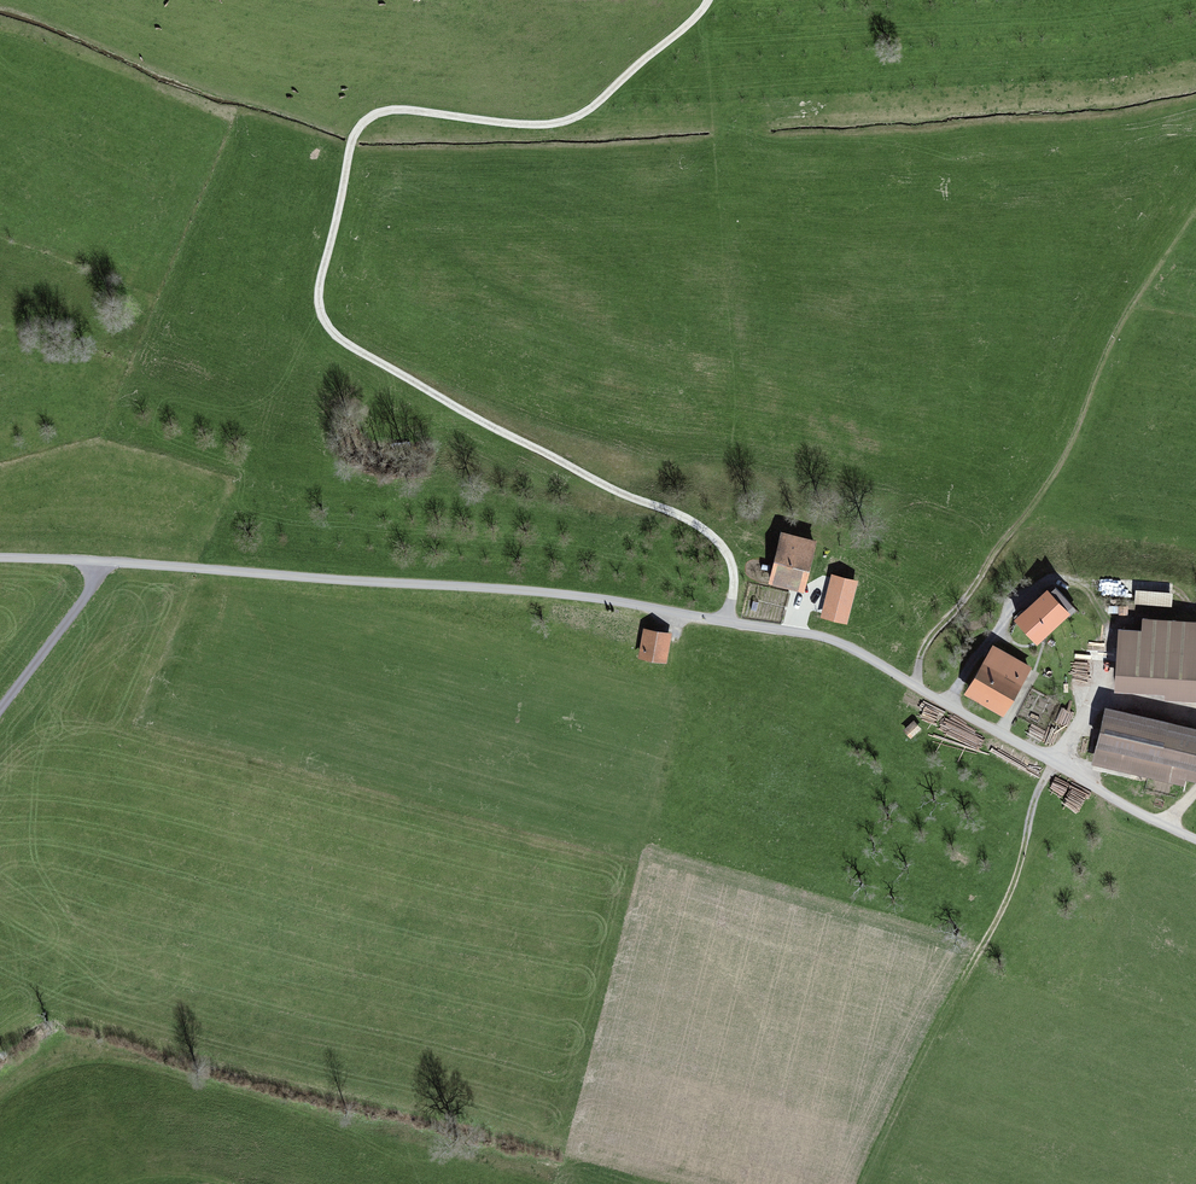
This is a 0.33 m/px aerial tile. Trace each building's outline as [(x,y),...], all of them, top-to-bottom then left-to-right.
[(818,545),(778,535),(766,585),(806,595),(818,545)] [(848,627),(859,582),(832,575),(820,620),(848,627)] [(1043,590),(1018,615),(1044,641),(1069,616),(1043,590)] [(1135,592),(1135,606),(1171,606),(1171,592),(1135,592)] [(1116,628),(1110,693),(1195,701),(1195,624),(1140,619),(1139,630),(1116,628)] [(671,639),(640,633),(635,656),(665,663),(671,639)] [(993,647),(969,689),(1004,710),(1029,668),(993,647)] [(1092,762),(1195,790),(1195,733),(1106,709),(1092,762)] [(915,724),(902,733),(909,742),(922,733),(915,724)]
